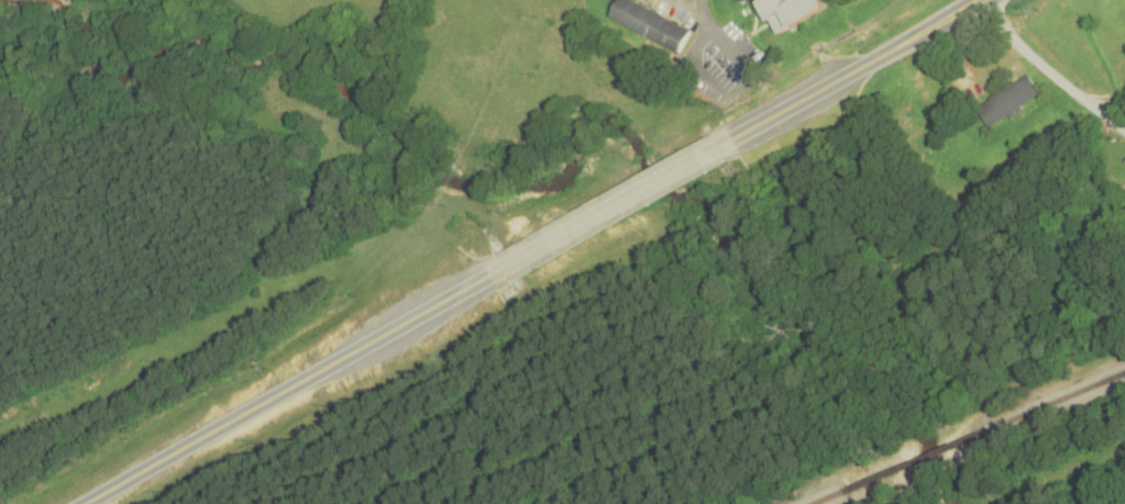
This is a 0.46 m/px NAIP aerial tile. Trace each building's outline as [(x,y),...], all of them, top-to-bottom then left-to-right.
[(692,31),(636,0),(620,0),(611,14),(681,53),(692,31)] [(782,33),(827,7),(823,0),(763,0),(782,33)] [(990,128),(1043,97),(1030,75),(977,105),(990,128)]
